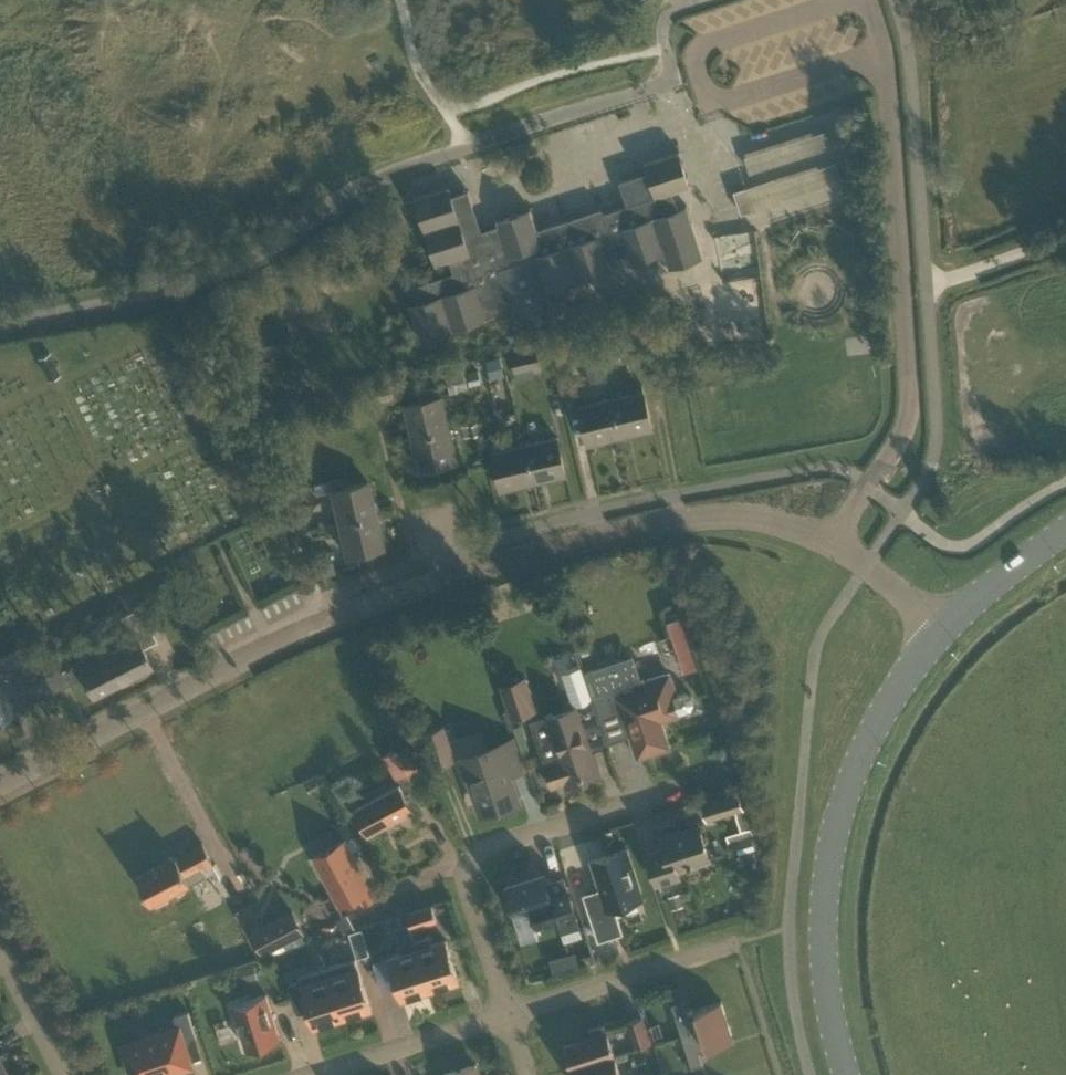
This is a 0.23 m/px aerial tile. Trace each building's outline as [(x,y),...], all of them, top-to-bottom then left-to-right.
[(758,177),(838,150),(830,125),(749,152),(758,177)] [(417,301),(408,304),(420,338),(486,317),(486,315),(512,307),(518,328),(555,316),(547,288),(612,267),(609,258),(617,255),(616,252),(627,248),(631,261),(664,250),(669,267),(703,256),(687,205),(678,208),(672,191),(691,185),(680,150),(644,162),(648,171),(619,180),(627,204),(603,212),(602,207),(537,228),(530,208),(497,219),(499,224),(482,230),(468,189),(452,195),(449,186),(415,197),(414,197),(435,263),(448,259),(454,275),(428,283),(427,279),(412,284),(417,301)] [(751,210),(744,187),(734,190),(741,213),(751,210)] [(722,232),(729,274),(766,267),(758,226),(722,232)] [(731,301),(732,312),(761,312),(760,282),(745,282),(746,301),(731,301)] [(517,330),(508,333),(511,341),(520,339),(517,330)] [(510,353),(514,370),(541,363),(537,346),(510,353)] [(602,356),(605,366),(618,362),(615,353),(602,356)] [(500,355),(487,358),(492,376),(505,373),(500,355)] [(590,367),(593,380),(604,378),(601,365),(590,367)] [(466,380),(464,368),(446,372),(448,384),(466,380)] [(479,370),(468,373),(471,384),(482,381),(479,370)] [(439,385),(416,390),(419,401),(442,395),(439,385)] [(392,386),(380,390),(383,398),(394,394),(392,386)] [(611,398),(620,435),(652,428),(644,391),(611,398)] [(413,436),(450,428),(442,395),(419,401),(405,404),(413,436)] [(620,435),(611,398),(579,406),(587,443),(620,435)] [(469,436),(481,433),(478,421),(467,424),(469,436)] [(457,460),(450,428),(413,436),(420,469),(457,460)] [(557,437),(525,444),(533,481),(566,473),(557,437)] [(533,481),(525,444),(492,452),(501,489),(533,481)] [(330,490),(344,486),(342,478),(328,481),(330,490)] [(338,522),(375,514),(367,481),(330,490),(338,522)] [(375,514),(338,522),(345,555),(382,546),(375,514)] [(328,550),(313,555),(319,576),(335,572),(328,550)] [(32,641),(25,644),(44,682),(77,665),(92,695),(152,665),(142,646),(157,639),(151,628),(140,606),(73,640),(83,659),(60,671),(54,659),(67,653),(63,645),(50,651),(43,637),(42,636),(32,641)] [(14,711),(8,700),(44,682),(25,644),(0,657),(0,718),(14,711)] [(608,664),(587,672),(601,714),(622,707),(630,732),(638,756),(670,745),(661,719),(691,709),(695,702),(692,695),(685,691),(677,694),(671,677),(666,678),(665,673),(647,679),(649,684),(645,686),(635,655),(608,664)] [(589,742),(605,736),(583,670),(567,675),(578,708),(535,722),(555,783),(598,769),(589,742)] [(524,679),(503,686),(513,716),(528,711),(534,708),(528,692),(524,679)] [(609,739),(630,732),(622,707),(601,714),(609,739)] [(444,725),(423,733),(435,766),(447,762),(456,759),(450,742),(444,725)] [(408,743),(388,753),(400,776),(419,767),(408,743)] [(464,760),(475,792),(481,790),(487,806),(516,797),(509,774),(521,769),(512,744),(464,760)] [(428,770),(417,775),(423,789),(434,784),(428,770)] [(413,810),(400,784),(355,808),(368,834),(413,810)] [(739,790),(702,801),(707,818),(744,807),(739,790)] [(674,869),(709,858),(699,825),(661,837),(664,848),(648,853),(658,882),(676,877),(674,869)] [(729,842),(754,834),(752,828),(743,831),(727,836),(729,842)] [(370,889),(371,888),(345,839),(313,856),(339,905),(361,894),(366,901),(374,897),(370,889)] [(190,883),(190,882),(206,874),(203,868),(213,863),(202,841),(191,847),(192,850),(176,858),(175,855),(136,876),(151,904),(190,883)] [(628,847),(591,859),(600,887),(583,893),(599,940),(624,932),(615,906),(643,897),(628,847)] [(537,926),(558,919),(562,931),(580,926),(574,908),(564,876),(547,881),(544,874),(506,886),(515,914),(532,908),(537,926)] [(674,908),(683,905),(680,893),(670,896),(674,908)] [(431,905),(406,913),(411,928),(436,920),(431,905)] [(292,911),(253,932),(264,952),(267,950),(301,932),(303,931),(292,911)] [(406,913),(392,917),(395,926),(409,922),(406,913)] [(355,927),(347,914),(337,919),(343,931),(345,934),(356,930),(355,927)] [(402,952),(388,956),(389,957),(397,985),(402,999),(430,990),(414,939),(409,922),(395,926),(401,943),(399,944),(402,952)] [(370,953),(363,929),(350,933),(358,957),(370,953)] [(301,932),(267,950),(269,955),(307,943),(301,932)] [(429,934),(414,939),(430,990),(459,980),(446,938),(432,943),(429,934)] [(576,951),(555,957),(559,969),(580,962),(576,951)] [(356,958),(327,966),(343,1017),(372,1008),(356,958)] [(257,976),(253,962),(239,967),(243,980),(257,976)] [(291,982),(289,988),(295,1008),(300,1011),(309,1009),(315,1026),(343,1017),(327,966),(299,975),(300,979),(291,982)] [(280,1037),(266,995),(232,1005),(245,1048),(280,1037)] [(682,1034),(727,1020),(721,1002),(722,1002),(722,1000),(687,1012),(683,999),(672,1002),(682,1034)] [(196,1035),(188,1010),(174,1015),(178,1027),(123,1045),(132,1074),(159,1074),(191,1065),(190,1060),(183,1039),(196,1035)] [(651,1041),(643,1015),(628,1020),(636,1046),(651,1041)] [(727,1020),(682,1034),(692,1066),(703,1063),(699,1050),(734,1039),(734,1038),(733,1038),(727,1020)] [(650,1024),(653,1035),(662,1031),(659,1021),(650,1024)] [(571,1069),(615,1055),(607,1032),(604,1023),(589,1028),(592,1037),(564,1045),(571,1069)] [(571,1069),(574,1074),(621,1074),(615,1055),(571,1069)] [(476,1064),(444,1074),(480,1074),(476,1064)]
